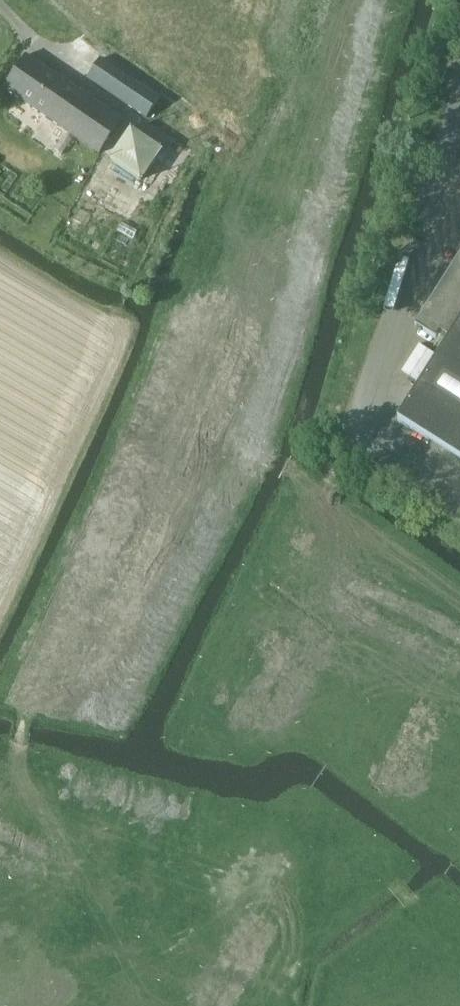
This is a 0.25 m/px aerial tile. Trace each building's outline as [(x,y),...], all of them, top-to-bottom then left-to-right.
[(196,150),(198,147),(210,154),(213,150),(218,154),(261,91),(135,6),(101,56),(161,96),(159,98),(100,58),(87,77),(196,150)] [(6,112),(21,122),(32,106),(46,115),(43,119),(48,122),(50,119),(99,152),(122,119),(25,54),(3,87),(17,96),(6,112)] [(35,131),(21,122),(17,129),(30,138),(35,131)] [(142,179),(162,148),(131,127),(110,158),(142,179)] [(417,330),(436,342),(440,336),(449,342),(398,422),(459,461),(459,262),(421,324),(417,330)]
